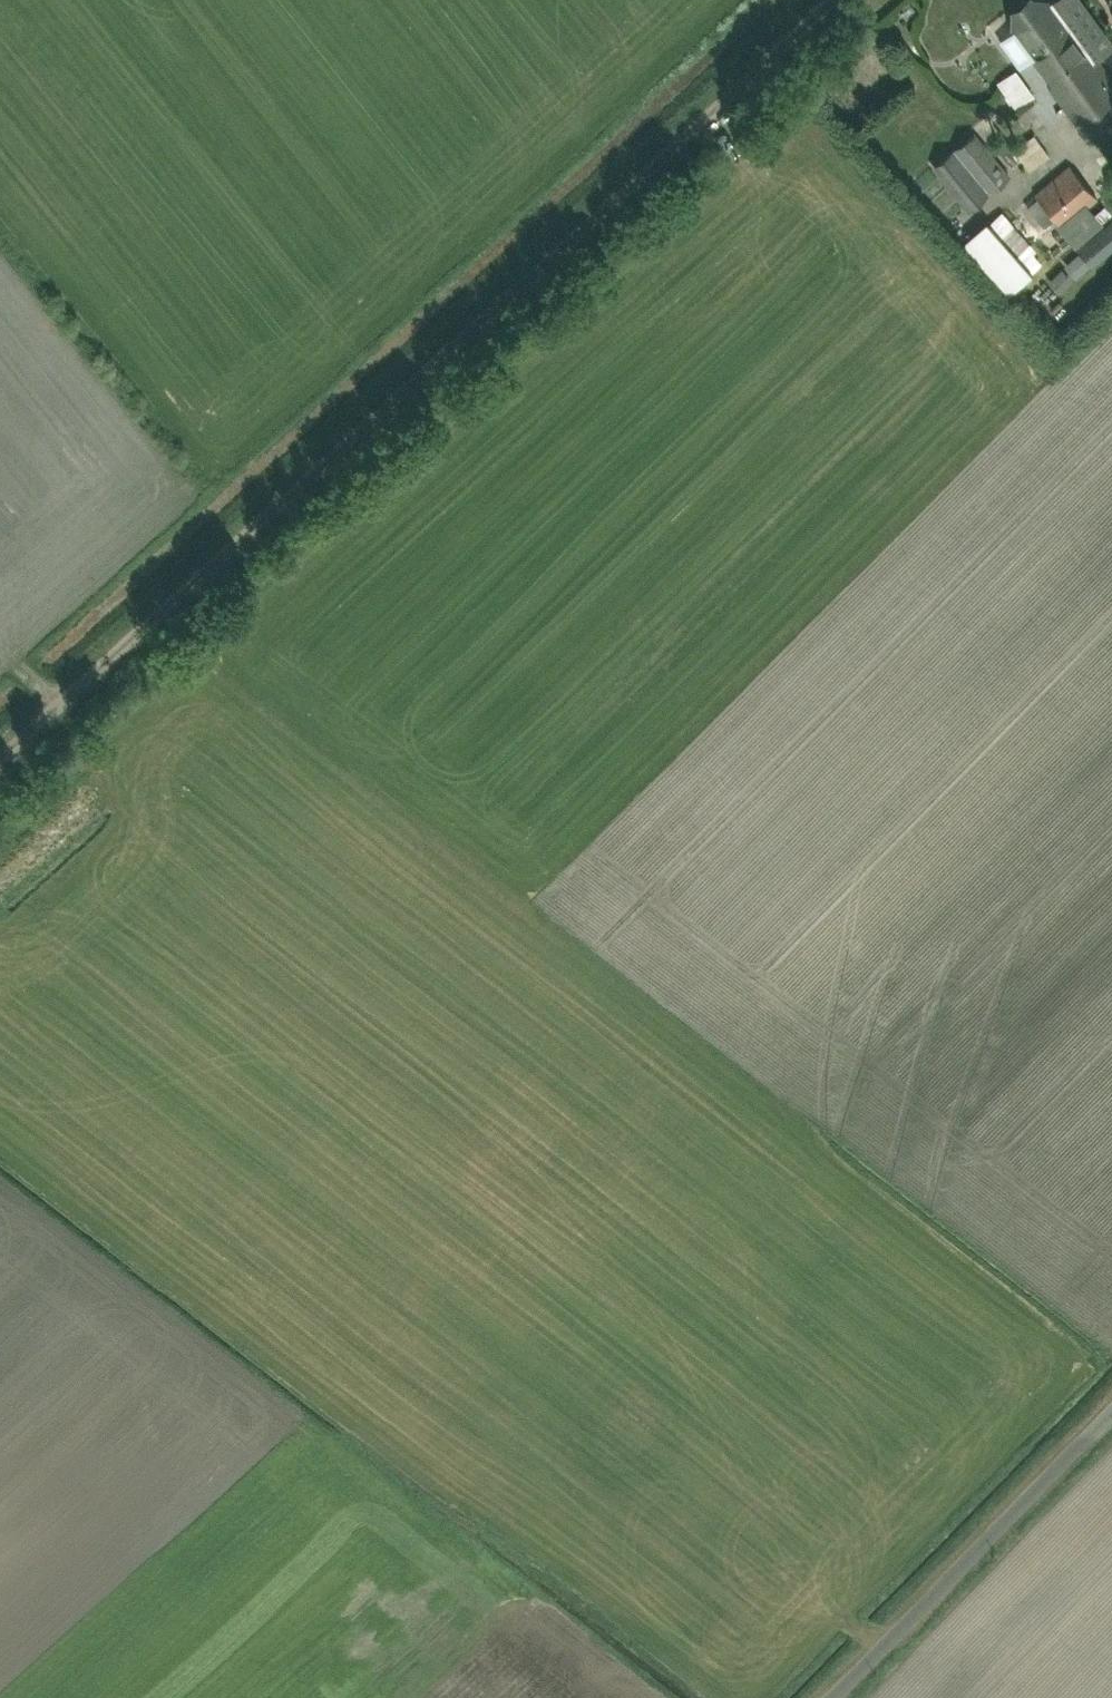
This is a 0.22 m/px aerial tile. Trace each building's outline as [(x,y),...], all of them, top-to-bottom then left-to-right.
[(1085,117),(1111,96),(1085,62),(1111,41),(1111,37),(1083,0),(1020,0),(1003,14),(1085,117)] [(926,170),(961,213),(1004,178),(969,135),(926,170)] [(1031,203),(1054,229),(1097,189),(1074,163),(1031,203)]
